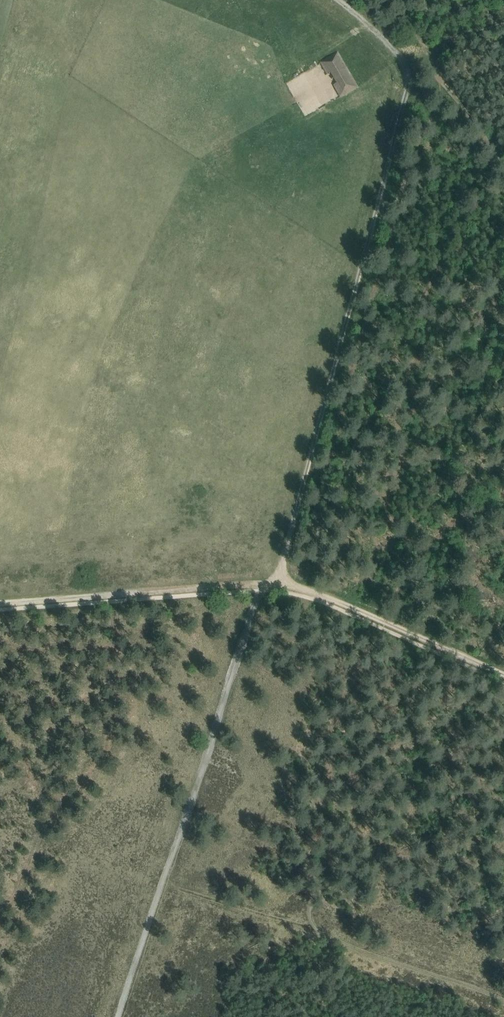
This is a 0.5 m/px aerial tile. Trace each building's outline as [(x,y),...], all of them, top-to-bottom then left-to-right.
[(356,86),(340,50),(321,59),(335,89),(346,84),(348,89),(356,86)]
